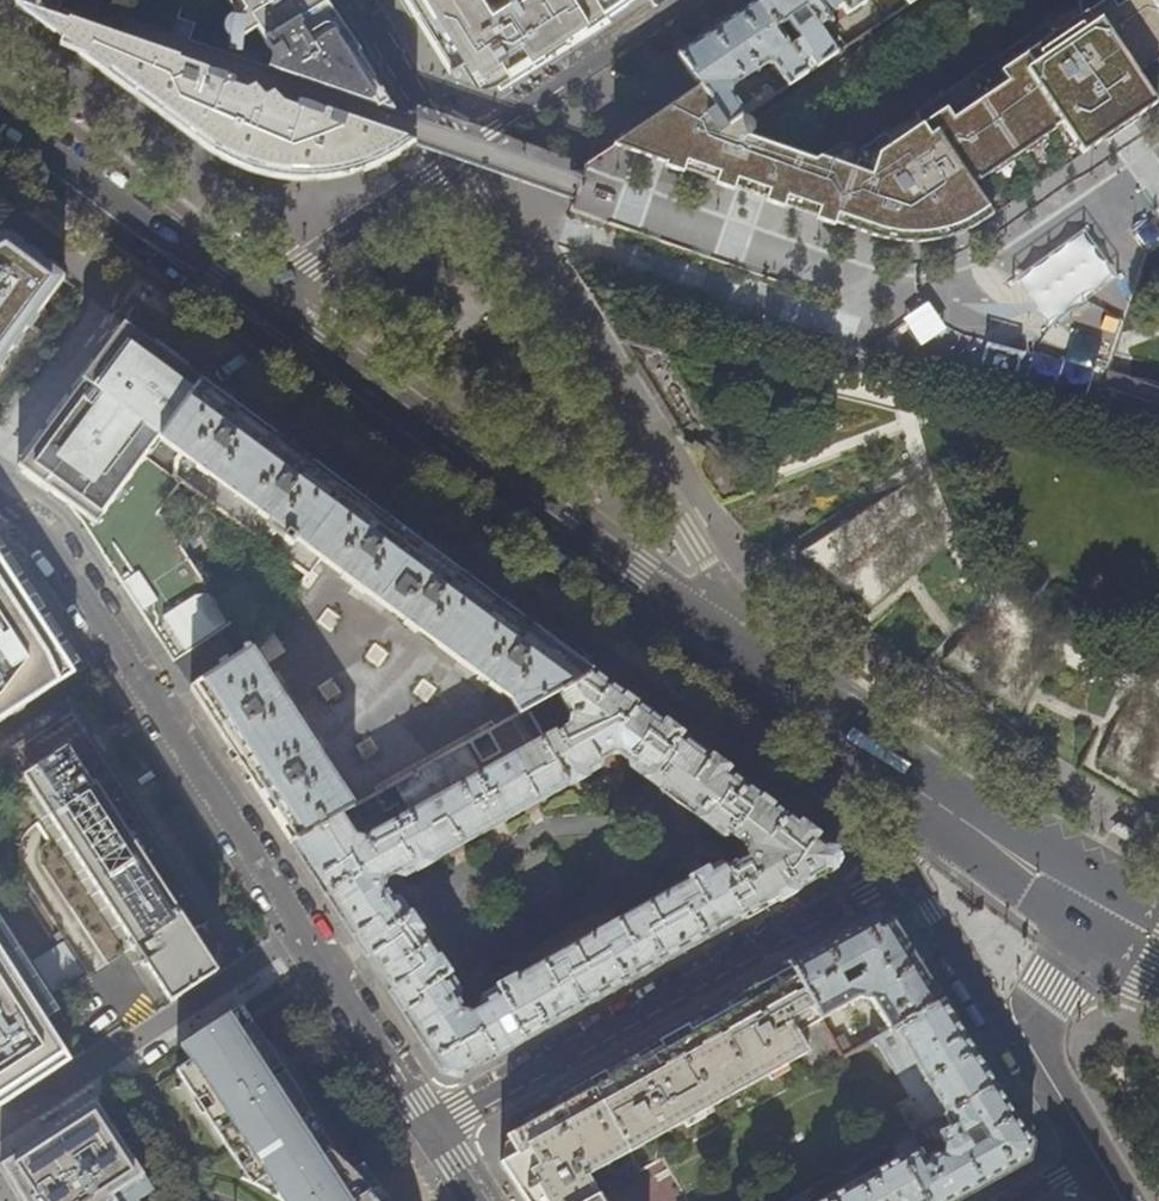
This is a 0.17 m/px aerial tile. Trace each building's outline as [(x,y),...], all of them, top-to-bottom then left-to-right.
[(142,122),(212,81),(224,73),(235,68),(180,48),(185,32),(170,25),(176,10),(163,0),(0,0),(0,16),(142,122)] [(176,10),(170,25),(185,32),(180,48),(235,68),(302,32),(257,0),(163,0),(176,10)] [(302,32),(331,14),(325,4),(322,0),(257,0),(302,32)] [(406,12),(412,9),(406,0),(398,0),(406,12)] [(412,9),(446,64),(451,60),(456,68),(450,71),(494,87),(528,66),(571,39),(595,24),(593,19),(606,10),(599,0),(496,0),(486,7),(482,0),(406,0),(412,9)] [(608,9),(622,0),(602,0),(608,9)] [(699,87),(679,101),(639,129),(612,147),(811,216),(876,239),(905,243),(926,242),(939,241),(949,238),(978,226),(994,217),(973,184),(978,181),(979,182),(1016,158),(1057,130),(1055,128),(1060,124),(1083,157),(1157,106),(1135,73),(1140,69),(1142,71),(1158,60),(1158,59),(1158,13),(1150,0),(1128,0),(1116,9),(1110,0),(1108,0),(1093,10),(1056,35),(1048,23),(916,113),(920,127),(914,131),(894,145),(885,134),(862,149),(843,143),(815,163),(750,140),(753,136),(755,133),(755,129),(753,126),(751,123),(746,120),(739,120),(729,127),(699,87)] [(800,63),(811,56),(818,67),(838,53),(834,47),(833,48),(828,41),(829,40),(826,35),(824,36),(819,27),(828,21),(825,16),(814,0),(760,0),(757,2),(775,28),(787,20),(795,32),(790,35),(795,43),(789,47),(800,63)] [(825,16),(840,6),(846,13),(866,0),(814,0),(825,16)] [(1158,13),(1158,0),(1150,0),(1158,13)] [(677,56),(699,87),(729,127),(739,120),(747,115),(733,94),(733,86),(746,77),(768,63),(776,64),(790,86),(807,74),(800,63),(789,47),(775,28),(757,2),(721,26),(717,29),(677,56)] [(366,70),(331,14),(302,32),(235,68),(212,81),(142,122),(164,140),(210,171),(228,178),(256,186),(277,188),(292,190),(304,190),(317,189),(329,187),(342,184),(360,178),(379,169),(415,150),(411,143),(407,136),(400,124),(392,111),(384,99),(366,70)] [(771,84),(753,97),(759,106),(778,94),(771,84)] [(66,281),(15,242),(6,235),(0,239),(0,370),(66,281)] [(177,479),(146,457),(160,438),(202,382),(186,370),(189,366),(166,349),(157,342),(154,346),(124,324),(96,361),(94,365),(90,362),(70,388),(74,391),(68,400),(64,397),(44,424),(48,427),(45,431),(42,435),(38,432),(18,459),(22,462),(18,468),(22,471),(20,474),(47,494),(49,491),(67,504),(81,520),(102,552),(151,627),(174,664),(231,627),(159,512),(182,482),(177,479)] [(267,430),(202,382),(160,438),(181,454),(176,461),(177,479),(182,482),(309,575),(322,558),(332,565),(330,567),(354,585),(356,583),(406,621),(404,623),(417,633),(418,631),(490,684),(488,686),(500,695),(502,693),(511,700),(519,714),(528,709),(555,694),(593,672),(539,632),(435,556),(267,430)] [(0,560),(0,724),(76,674),(0,560)] [(318,756),(284,704),(286,702),(278,689),(276,691),(250,651),(191,689),(206,712),(261,796),(291,843),(340,815),(352,808),(326,769),(328,767),(320,755),(318,756)] [(291,843),(316,881),(361,949),(417,1035),(442,1073),(460,1077),(483,1064),(543,1031),(618,989),(682,953),(766,906),(833,869),(834,851),(805,829),(770,803),(735,778),(718,765),(693,746),(653,716),(607,683),(593,672),(555,694),(568,714),(566,725),(557,731),(554,727),(542,734),(528,709),(519,714),(373,796),(384,815),(396,808),(403,820),(394,825),(387,825),(380,829),(379,834),(365,842),(354,841),(340,815),(291,843)] [(57,828),(171,1003),(218,972),(194,935),(214,922),(74,707),(12,748),(29,774),(24,777),(57,828)] [(789,962),(792,967),(815,1008),(822,1020),(861,998),(871,1000),(891,1031),(944,1001),(917,958),(892,918),(875,913),(842,932),(789,962)] [(0,923),(0,1109),(85,1052),(0,923)] [(35,959),(57,990),(82,972),(59,941),(35,959)] [(791,1020),(815,1008),(792,967),(757,987),(742,995),(745,1000),(691,1030),(689,1025),(682,1029),(659,1042),(662,1047),(624,1068),(608,1077),(605,1072),(589,1082),(630,1154),(809,1054),(791,1020)] [(970,1043),(944,1001),(891,1031),(877,1039),(897,1074),(915,1064),(945,1115),(996,1086),(970,1043)] [(361,1165),(345,1175),(327,1150),(320,1154),(280,1092),(292,1085),(250,1023),(240,1007),(179,1047),(190,1063),(177,1072),(242,1172),(240,1178),(280,1198),(282,1200),(385,1200),(361,1165)] [(630,1154),(589,1082),(572,1091),(575,1096),(557,1106),(558,1109),(549,1114),(507,1137),(517,1156),(501,1164),(511,1179),(526,1200),(603,1200),(589,1177),(630,1154)] [(945,1115),(927,1125),(934,1139),(941,1135),(947,1144),(945,1147),(945,1152),(940,1150),(925,1159),(911,1134),(893,1145),(900,1156),(925,1200),(955,1200),(989,1182),(994,1179),(1028,1160),(1032,1143),(996,1086),(945,1115)] [(914,1133),(927,1125),(911,1097),(898,1104),(914,1133)] [(0,1165),(0,1166),(15,1190),(21,1200),(140,1200),(154,1192),(107,1118),(105,1115),(72,1135),(64,1123),(0,1165)] [(820,1200),(925,1200),(900,1156),(820,1200)] [(805,1195),(808,1200),(812,1200),(817,1198),(812,1191),(805,1195)]
